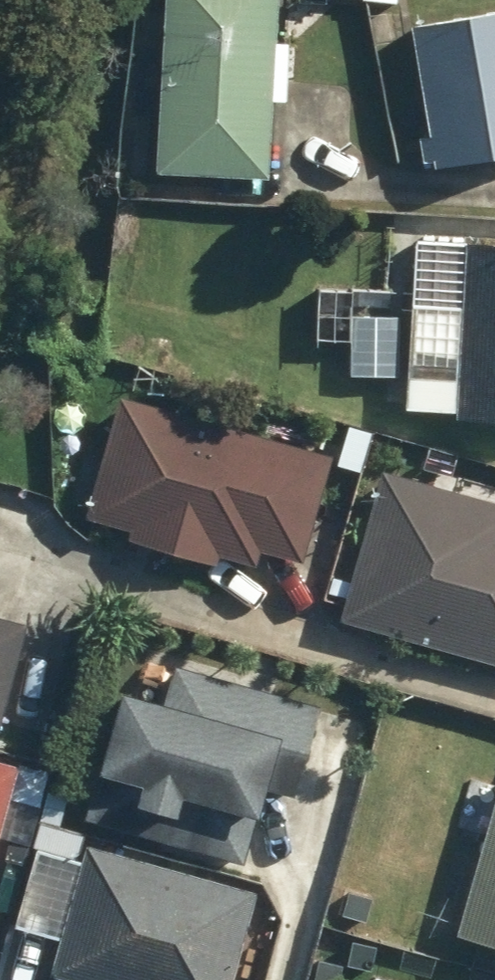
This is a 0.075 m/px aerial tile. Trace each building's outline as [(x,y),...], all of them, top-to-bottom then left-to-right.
[(160,170),(268,176),(279,0),(169,0),(160,170)] [(412,16),(437,164),(494,154),(494,3),(412,16)] [(460,240),(456,418),(494,419),(494,241),(460,240)] [(345,449),(127,391),(90,528),(307,587),(345,449)] [(375,469),(337,617),(494,657),(494,499),(375,469)] [(5,732),(34,621),(0,613),(0,731),(5,732)] [(247,852),(270,777),(293,784),(320,693),(171,649),(158,691),(122,680),(85,804),(247,852)] [(25,772),(0,765),(0,864),(25,772)] [(459,934),(494,945),(494,812),(459,934)] [(45,979),(242,979),(267,892),(81,839),(41,979),(45,979)]
